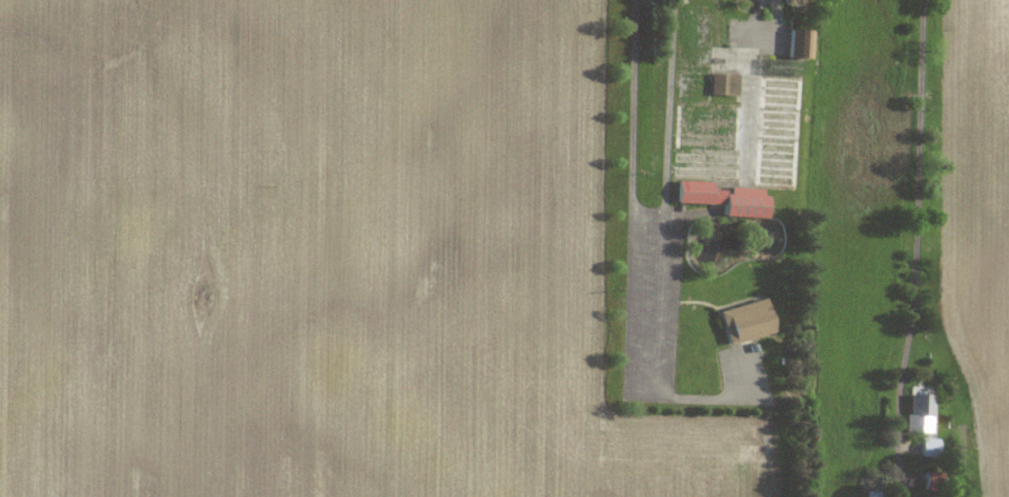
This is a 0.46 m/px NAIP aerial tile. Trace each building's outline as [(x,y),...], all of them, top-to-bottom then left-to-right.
[(811,31),(794,31),(793,44),(790,44),(790,57),(810,57),(811,31)] [(737,74),(711,73),(710,94),(737,95),(737,74)] [(765,217),(766,189),(730,187),(730,194),(720,194),(720,190),(712,189),(712,182),(677,180),(676,202),(724,204),(723,216),(765,217)] [(727,344),(774,333),(767,300),(720,310),(727,344)]
